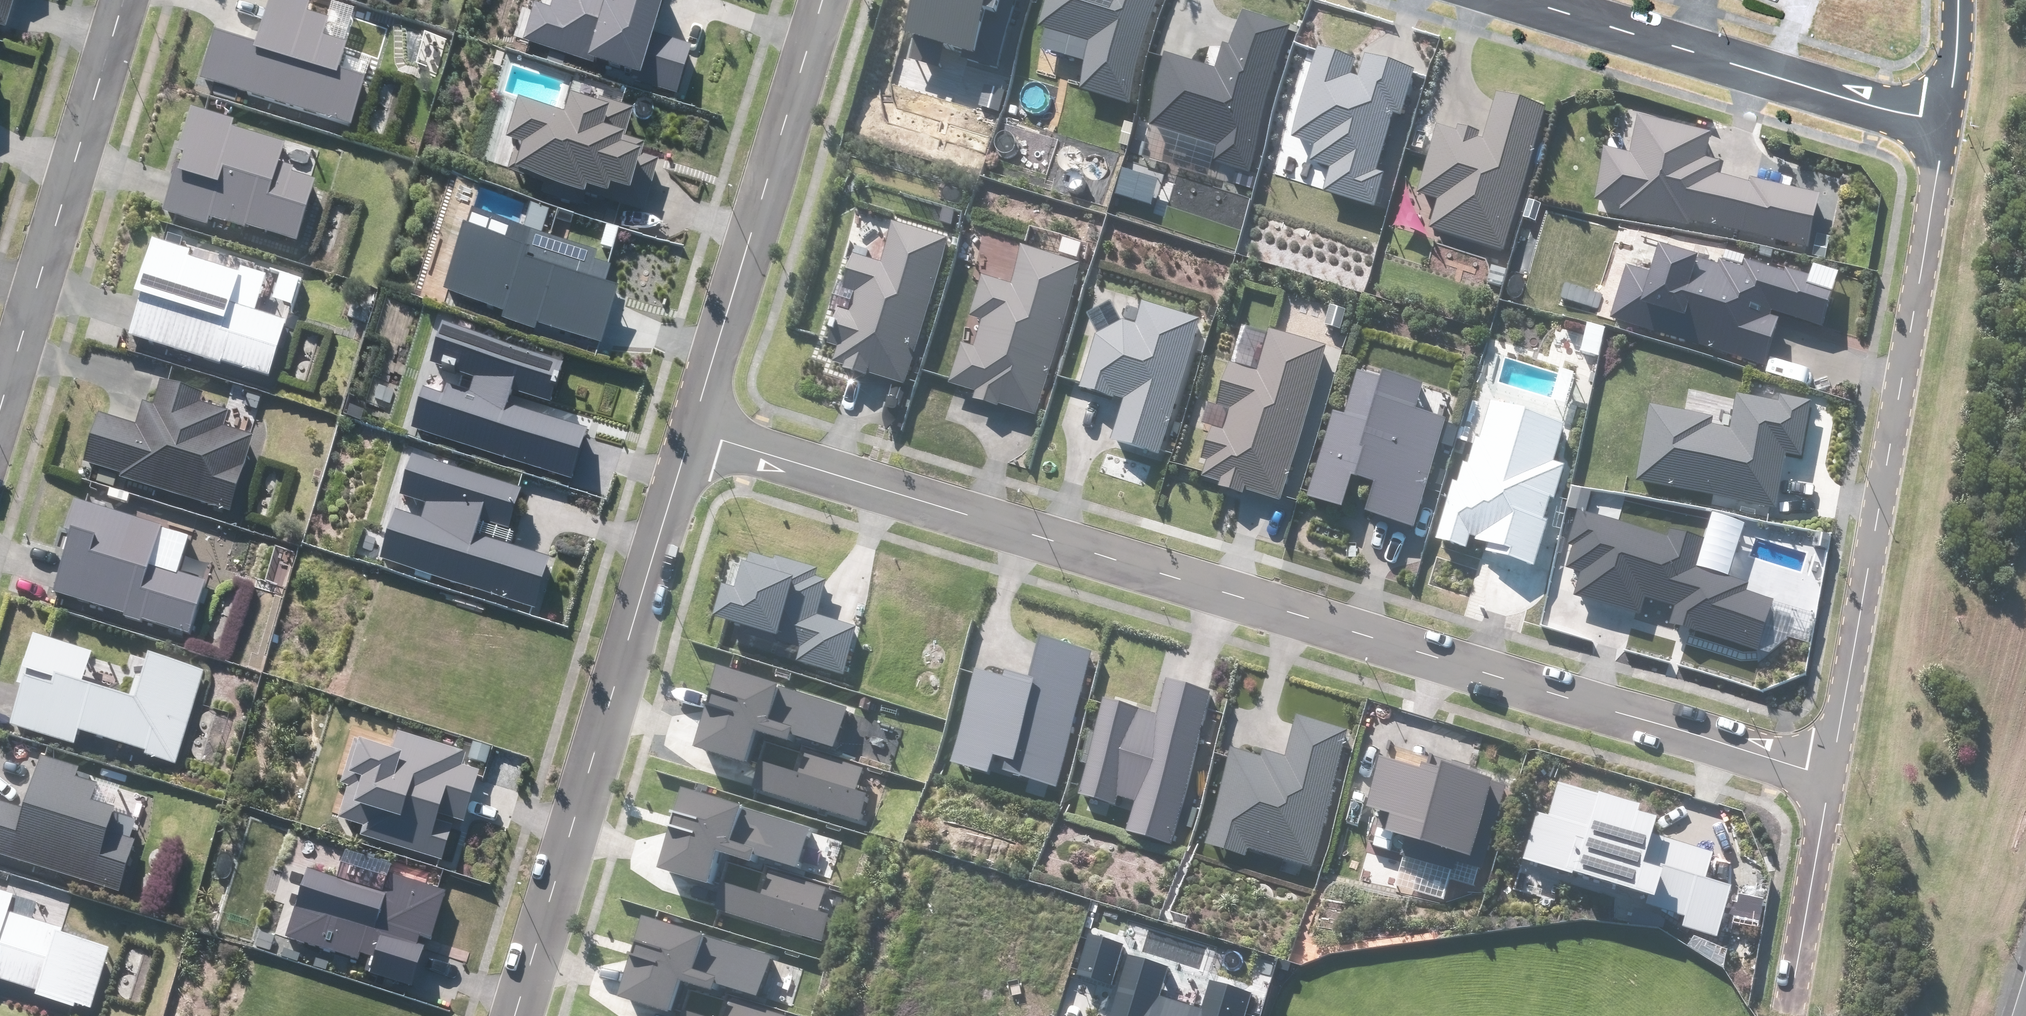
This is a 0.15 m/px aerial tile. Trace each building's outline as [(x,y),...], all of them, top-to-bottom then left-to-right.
[(6,25),(13,0),(0,0),(0,23),(6,25)] [(351,124),(366,74),(340,66),(348,42),(324,34),(330,16),(308,10),(310,1),(306,0),(268,0),(255,41),(215,28),(200,77),(351,124)] [(676,91),(692,43),(651,30),(661,0),(553,0),(551,8),(536,3),(523,42),(676,91)] [(974,51),(972,58),(1000,66),(1019,0),(911,0),(903,31),(974,51)] [(1128,101),(1159,0),(1046,0),(1039,26),(1046,28),(1040,48),(1086,61),(1079,86),(1128,101)] [(1214,162),(1248,172),(1292,24),(1239,9),(1229,44),(1221,42),(1214,66),(1166,52),(1145,122),(1219,144),(1214,162)] [(1330,165),(1323,189),(1375,204),(1384,173),(1376,171),(1393,112),(1401,114),(1415,66),(1365,51),(1358,75),(1350,73),(1355,56),(1316,45),(1290,134),(1313,141),(1308,159),(1330,165)] [(1428,228),(1502,250),(1546,107),(1497,92),(1483,138),(1477,136),(1479,130),(1457,123),(1456,129),(1437,123),(1416,191),(1438,198),(1428,228)] [(513,166),(585,188),(587,182),(608,189),(611,179),(632,185),(634,178),(650,183),(658,157),(640,152),(644,139),(623,133),(632,104),(599,95),(597,100),(571,93),(566,109),(521,95),(508,137),(521,141),(513,166)] [(247,223),(297,238),(315,178),(291,171),(293,164),(279,160),(285,141),(232,125),(234,118),(193,106),(162,209),(208,222),(210,216),(245,227),(247,223)] [(1618,204),(1617,210),(1690,225),(1691,219),(1809,245),(1820,193),(1751,177),(1751,180),(1718,173),(1721,160),(1705,156),(1711,130),(1637,114),(1629,151),(1604,146),(1592,198),(1618,204)] [(542,321),(600,340),(620,281),(607,277),(611,265),(596,260),(600,246),(466,203),(438,287),(503,308),(501,316),(539,329),(542,321)] [(867,372),(903,383),(949,237),(894,220),(881,261),(852,252),(841,286),(855,291),(850,308),(837,305),(825,341),(836,345),(831,360),(844,364),(842,368),(866,376),(867,372)] [(220,358),(268,373),(285,318),(255,309),(267,272),(241,264),(239,271),(189,255),(191,248),(150,236),(134,288),(140,290),(127,332),(219,361),(220,358)] [(1626,262),(1609,315),(1765,363),(1779,317),(1772,315),(1774,310),(1822,324),(1839,270),(1812,262),(1809,273),(1785,266),(1783,270),(1743,258),(1741,264),(1720,258),(1718,264),(1696,257),(1698,253),(1660,241),(1651,270),(1626,262)] [(976,389),(973,398),(997,405),(998,401),(1035,412),(1080,260),(1020,243),(1008,284),(981,276),(970,314),(979,317),(971,345),(959,342),(948,381),(976,389)] [(272,297),(291,303),(299,277),(280,271),(272,297)] [(1563,283),(1559,297),(1597,308),(1602,294),(1563,283)] [(1110,438),(1158,453),(1201,318),(1142,299),(1134,324),(1121,320),(1095,332),(1078,386),(1112,397),(1114,393),(1123,396),(1110,438)] [(410,426),(573,477),(588,429),(513,405),(517,392),(550,402),(563,360),(439,321),(426,362),(451,370),(444,393),(423,386),(410,426)] [(1245,488),(1280,499),(1328,346),(1270,327),(1268,332),(1241,324),(1216,405),(1207,403),(1201,422),(1210,424),(1200,456),(1207,458),(1201,475),(1220,481),(1219,485),(1243,493),(1245,488)] [(1365,510),(1413,525),(1446,417),(1415,408),(1424,382),(1383,369),(1381,376),(1356,369),(1343,412),(1334,409),(1307,494),(1342,505),(1352,474),(1374,481),(1365,510)] [(117,477),(230,510),(252,434),(223,425),(229,407),(201,399),(203,391),(161,379),(154,403),(143,399),(137,420),(97,409),(83,459),(119,470),(117,477)] [(1650,404),(1636,480),(1777,507),(1787,453),(1801,455),(1811,400),(1779,394),(1778,400),(1736,392),(1729,427),(1710,424),(1711,416),(1650,404)] [(1483,551),(1535,565),(1548,518),(1544,517),(1550,495),(1556,497),(1565,464),(1552,460),(1563,423),(1491,402),(1480,439),(1477,438),(1469,464),(1461,461),(1456,482),(1450,480),(1434,538),(1465,547),(1469,534),(1476,536),(1475,538),(1486,541),(1483,551)] [(380,556),(535,603),(549,555),(475,533),(480,517),(508,526),(521,486),(413,453),(400,495),(424,502),(420,517),(394,509),(380,556)] [(142,617),(189,631),(205,578),(179,570),(190,535),(72,499),(63,528),(71,531),(53,591),(123,612),(122,617),(140,622),(142,617)] [(1712,511),(1704,537),(1672,528),(1669,536),(1578,509),(1568,542),(1573,544),(1567,567),(1580,571),(1573,594),(1636,613),(1634,619),(1674,630),(1676,625),(1758,650),(1773,599),(1746,590),(1755,558),(1736,553),(1745,521),(1712,511)] [(795,661),(842,674),(855,627),(816,616),(826,577),(815,574),(818,566),(776,555),(775,559),(748,551),(745,562),(741,561),(734,588),(720,584),(711,618),(800,642),(795,661)] [(21,682),(9,723),(73,742),(78,728),(144,748),(143,752),(175,762),(204,669),(147,652),(134,696),(83,680),(92,651),(31,632),(16,681),(21,682)] [(948,761),(987,771),(992,755),(1005,758),(1002,769),(1055,783),(1090,649),(1040,636),(1029,676),(1003,670),(1001,677),(972,669),(948,761)] [(756,788),(863,821),(871,795),(857,790),(864,766),(790,743),(793,733),(836,746),(848,707),(719,667),(694,747),(748,764),(757,733),(772,738),(756,788)] [(1126,832),(1169,844),(1213,692),(1167,678),(1157,714),(1103,699),(1076,794),(1114,805),(1117,796),(1135,801),(1126,832)] [(1249,848),(1311,866),(1349,729),(1297,715),(1285,756),(1263,750),(1261,757),(1231,748),(1204,844),(1246,856),(1249,848)] [(358,836),(442,860),(454,819),(462,822),(478,769),(461,764),(465,751),(396,731),(391,749),(353,738),(340,783),(348,785),(339,817),(362,823),(358,836)] [(468,758),(486,763),(491,746),(473,741),(468,758)] [(1384,830),(1471,856),(1488,800),(1502,805),(1508,783),(1438,761),(1437,766),(1422,761),(1420,766),(1382,754),(1365,807),(1389,814),(1384,830)] [(119,890),(134,838),(128,836),(134,817),(113,810),(114,806),(91,799),(96,783),(74,776),(77,766),(39,755),(23,807),(0,800),(0,854),(119,890)] [(1681,925),(1717,935),(1732,884),(1705,877),(1712,851),(1652,833),(1657,815),(1639,810),(1640,805),(1597,792),(1557,781),(1547,816),(1535,812),(1522,856),(1648,892),(1645,902),(1685,914),(1681,925)] [(717,908),(823,942),(832,915),(817,911),(825,887),(751,864),(754,853),(797,867),(809,828),(680,787),(654,867),(709,884),(718,854),(733,858),(717,908)] [(308,868),(286,935),(358,958),(360,951),(373,956),(369,969),(413,983),(426,945),(417,943),(419,935),(430,939),(446,889),(391,872),(385,892),(308,868)] [(0,890),(0,979),(36,990),(34,994),(73,1006),(74,1002),(90,1007),(109,947),(61,933),(63,928),(8,911),(13,894),(0,890)] [(786,1015),(712,992),(715,981),(758,995),(771,956),(641,915),(616,995),(670,1012),(680,982),(694,986),(685,1015),(786,1015)] [(1076,975),(1111,985),(1123,944),(1088,934),(1076,975)] [(1127,955),(1108,1015),(1245,1015),(1253,993),(1209,979),(1200,1007),(1160,995),(1169,967),(1127,955)]
